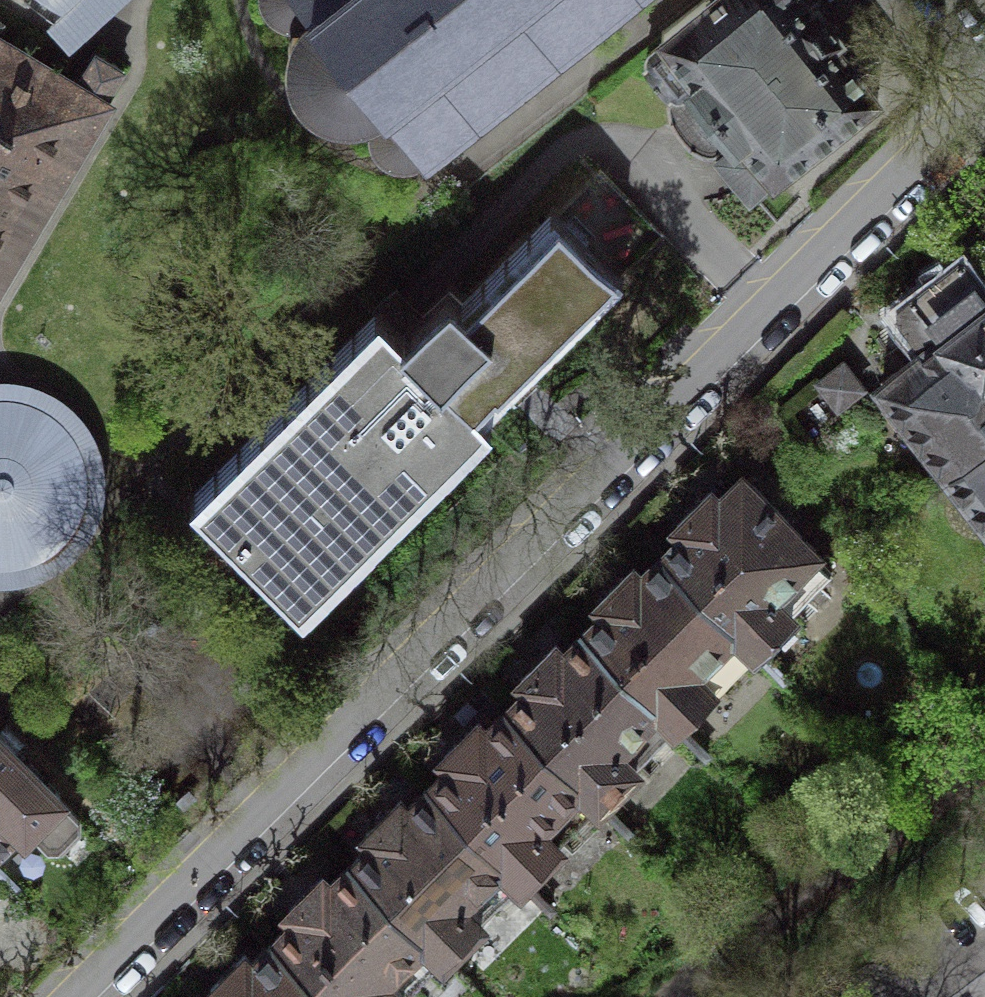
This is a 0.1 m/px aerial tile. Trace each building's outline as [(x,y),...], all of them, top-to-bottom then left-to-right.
[(64,9),(71,3),(82,16),(99,0),(48,0),(64,9)] [(267,4),(271,8),(275,11),(280,14),(286,16),(291,17),(297,17),(299,19),(294,28),(290,37),(288,46),(288,56),(289,66),(291,75),(296,85),(301,93),(308,100),(315,105),(324,110),(333,113),(343,115),(352,115),(362,114),(370,111),(372,114),(371,119),(371,123),(371,128),(372,135),(374,140),(377,145),(381,149),(385,152),(391,155),(396,157),(401,158),(407,158),(413,156),(418,155),(423,152),(427,156),(626,0),(265,0),(267,4)] [(803,0),(703,0),(662,32),(663,33),(662,34),(666,38),(652,49),(651,50),(650,51),(649,52),(648,53),(647,55),(647,56),(647,58),(647,60),(647,61),(648,62),(646,64),(670,95),(672,93),(673,94),(674,94),(675,94),(676,95),(678,95),(679,95),(680,95),(682,94),(683,93),(684,93),(693,86),(733,137),(716,150),(749,193),(772,175),(774,178),(878,96),(834,40),(842,34),(830,18),(817,3),(810,9),(803,0)] [(44,200),(123,69),(95,52),(74,87),(0,44),(0,275),(44,200)] [(379,312),(190,499),(303,613),(423,494),(492,425),(485,418),(624,280),(556,212),(463,304),(450,291),(404,337),(379,312)] [(984,440),(984,287),(961,257),(900,304),(919,328),(886,354),(898,369),(881,382),(948,469),(984,440)] [(853,376),(843,364),(820,383),(838,406),(862,387),(853,376)] [(1,565),(8,565),(15,564),(22,563),(28,561),(35,559),(42,555),(48,552),(54,548),(59,543),(64,538),(69,532),(73,527),(76,520),(79,514),(82,507),(84,500),(85,493),(86,486),(86,479),(85,472),(84,465),(82,458),(80,451),(77,445),(74,438),(70,433),(65,427),(60,422),(55,417),(49,413),(43,409),(37,406),(30,403),(23,401),(16,400),(9,399),(2,398),(0,398),(0,565),(1,565)] [(948,469),(984,516),(984,440),(948,469)] [(662,554),(756,648),(792,612),(791,611),(832,571),(814,552),(817,550),(742,475),(719,498),(712,490),(694,508),(676,526),(684,533),(662,554)] [(756,648),(662,554),(642,575),(634,568),(616,585),(599,603),(606,610),(585,631),(679,725),(714,690),(713,689),(753,649),(754,650),(756,648)] [(676,727),(679,725),(585,631),(564,652),(557,645),(539,662),(521,680),(528,687),(507,708),(601,802),(637,767),(636,766),(675,726),(676,727)] [(599,805),(601,802),(507,708),(486,729),(479,722),(461,740),(443,757),(451,765),(429,786),(523,880),(559,844),(558,843),(598,804),(599,805)] [(18,824),(24,830),(28,827),(29,828),(29,830),(48,850),(60,850),(79,830),(80,819),(60,799),(58,799),(57,798),(61,794),(3,736),(0,733),(0,842),(18,824)] [(521,882),(523,880),(429,786),(408,806),(401,799),(383,817),(366,835),(373,842),(352,863),(445,957),(481,921),(480,920),(520,881),(521,882)] [(445,957),(352,863),(331,884),(323,877),(306,894),(288,912),(295,919),(274,940),(331,996),(403,996),(442,958),(443,959),(445,957)] [(274,940),(253,961),(246,954),(228,971),(210,989),(217,996),(331,996),(274,940)]
